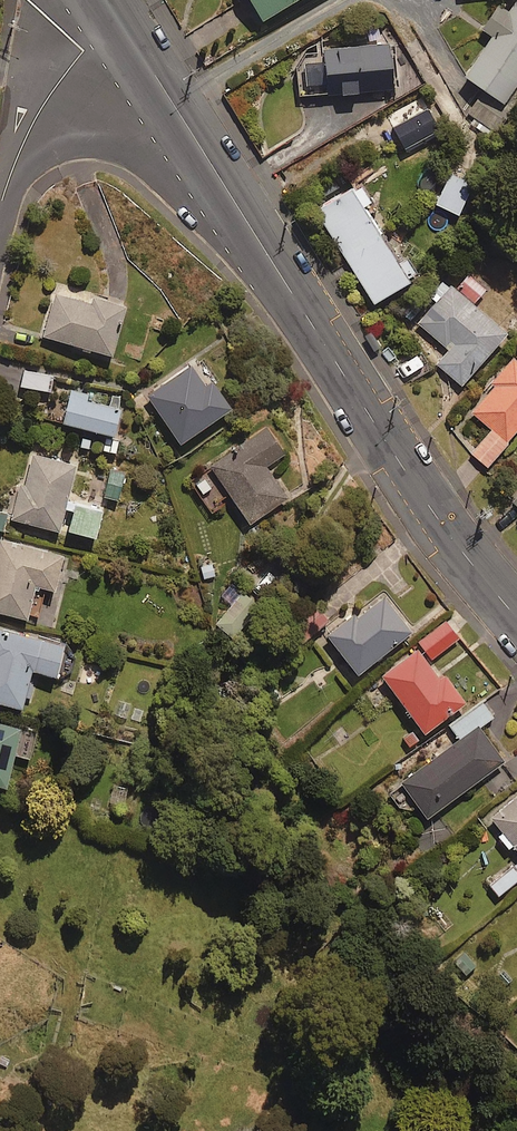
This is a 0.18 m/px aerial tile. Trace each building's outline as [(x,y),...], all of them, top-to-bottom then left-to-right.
[(264,18),(293,0),(253,0),(264,18)] [(471,123),(492,137),(511,109),(503,104),(516,84),(516,0),(515,0),(508,11),(498,4),(482,27),(493,34),(466,75),(484,87),(467,113),(474,118),(471,123)] [(395,91),(394,45),(325,46),(325,58),(292,59),(293,93),(395,91)] [(442,134),(423,96),(388,114),(407,152),(442,134)] [(473,184),(451,172),(435,202),(458,214),(473,184)] [(374,301),(420,274),(409,254),(398,261),(369,212),(381,205),(366,179),(319,207),(374,301)] [(486,288),(470,274),(456,290),(444,281),(413,317),(450,349),(437,364),(462,385),(507,332),(473,303),(486,288)] [(126,305),(57,285),(43,335),(113,354),(126,305)] [(471,411),(492,428),(472,453),(488,466),(516,430),(516,354),(471,411)] [(208,382),(193,360),(146,393),(181,443),(232,407),(213,379),(208,382)] [(51,372),(24,367),(21,385),(47,390),(51,372)] [(88,392),(71,388),(66,410),(48,406),(45,418),(115,434),(121,408),(86,400),(88,392)] [(189,480),(212,514),(222,507),(218,502),(230,493),(250,522),(287,496),(266,465),(286,451),(268,425),(189,480)] [(76,464),(32,453),(17,519),(60,530),(76,464)] [(125,468),(111,465),(105,497),(119,499),(125,468)] [(103,511),(76,504),(70,529),(96,536),(103,511)] [(38,620),(46,587),(55,589),(63,554),(0,539),(0,611),(38,620)] [(260,605),(242,591),(217,624),(236,638),(260,605)] [(412,631),(382,592),(328,634),(358,673),(412,631)] [(460,636),(447,620),(419,641),(432,658),(460,636)] [(0,629),(0,702),(25,707),(33,669),(57,674),(63,641),(0,629)] [(442,679),(419,647),(383,674),(425,732),(466,702),(447,676),(442,679)] [(493,716),(483,702),(450,726),(460,739),(403,781),(428,816),(504,761),(479,726),(493,716)] [(0,717),(0,784),(7,785),(15,754),(30,757),(38,727),(0,717)] [(502,831),(498,834),(508,847),(512,844),(516,850),(516,795),(490,816),(502,831)] [(513,867),(490,884),(499,895),(516,880),(516,872),(513,867)]
